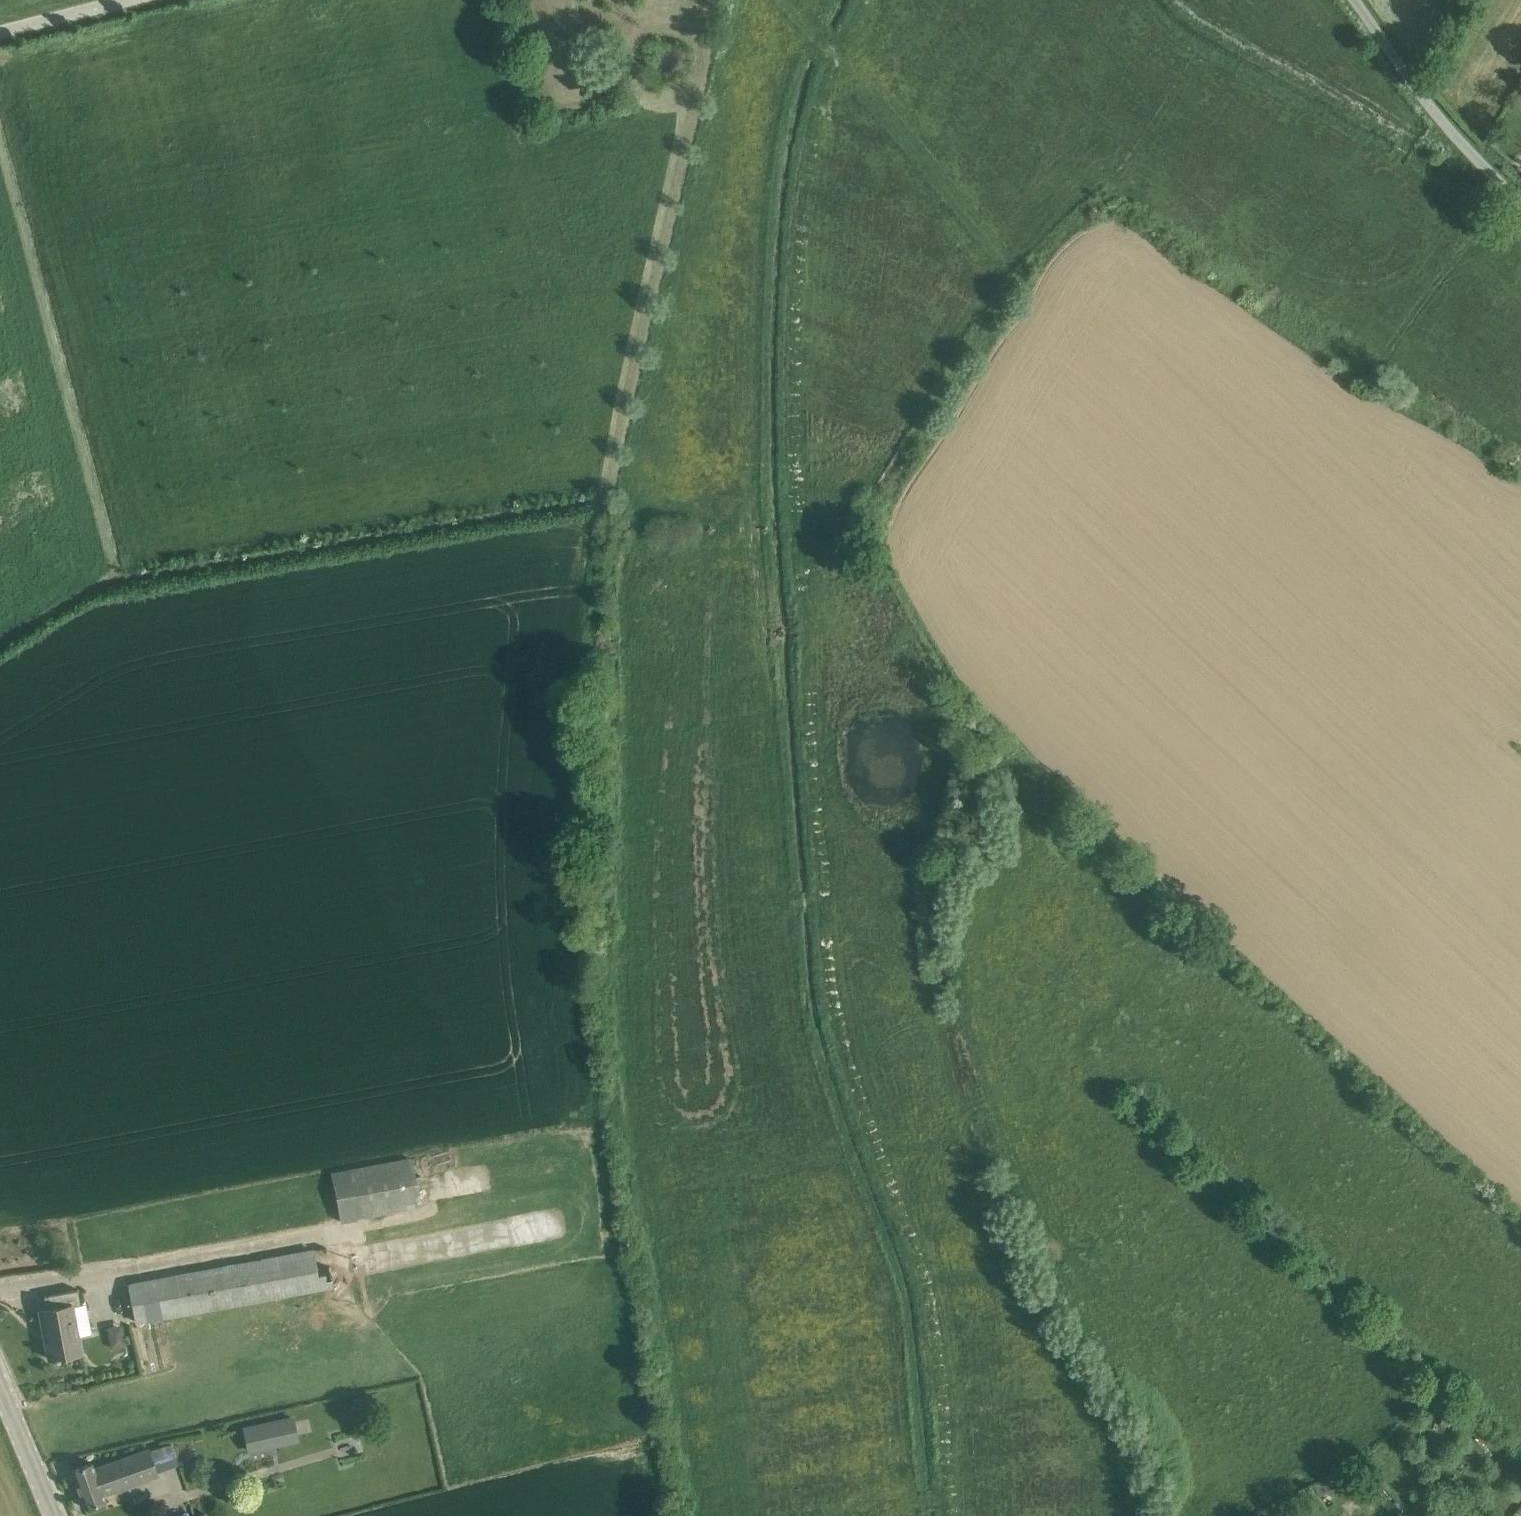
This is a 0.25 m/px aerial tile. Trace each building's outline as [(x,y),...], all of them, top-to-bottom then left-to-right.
[(332,1171),(341,1218),(419,1202),(410,1156),(332,1171)] [(129,1283),(136,1320),(156,1317),(333,1284),(326,1245),(129,1283)] [(45,1295),(47,1308),(41,1310),(50,1358),(81,1352),(72,1305),(81,1303),(78,1288),(45,1295)] [(113,1346),(128,1344),(126,1323),(110,1325),(113,1346)] [(364,1393),(353,1396),(355,1404),(366,1402),(364,1393)] [(1440,1402),(1436,1415),(1451,1419),(1455,1407),(1440,1402)] [(293,1417),(245,1428),(250,1450),(298,1439),(293,1417)] [(72,1469),(85,1507),(106,1499),(104,1494),(159,1474),(149,1448),(94,1467),(92,1462),(72,1469)]
